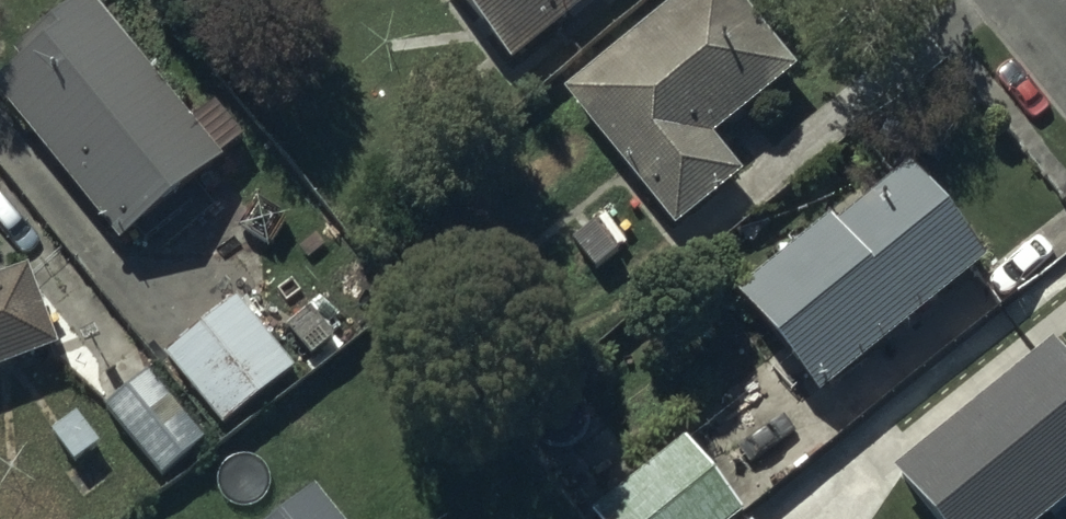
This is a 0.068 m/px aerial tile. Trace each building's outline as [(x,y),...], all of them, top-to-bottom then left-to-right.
[(0,80),(0,96),(118,247),(222,166),(218,160),(243,140),(215,103),(191,122),(96,0),(77,0),(11,51),(20,64),(0,80)] [(512,66),(593,0),(458,0),(512,66)] [(738,0),(680,0),(564,93),(675,230),(741,177),(712,141),(796,72),(738,0)] [(984,263),(906,168),(835,229),(830,222),(737,297),(819,398),(984,263)] [(55,346),(23,269),(0,278),(0,368),(55,346)] [(292,367),(236,301),(167,358),(223,425),(292,367)] [(1053,346),(895,475),(931,518),(1053,518),(1065,508),(1065,363),(1053,346)] [(147,378),(107,411),(170,485),(210,452),(147,378)] [(685,442),(591,517),(592,518),(738,518),(743,515),(685,442)] [(319,496),(291,518),(338,518),(319,496)]
